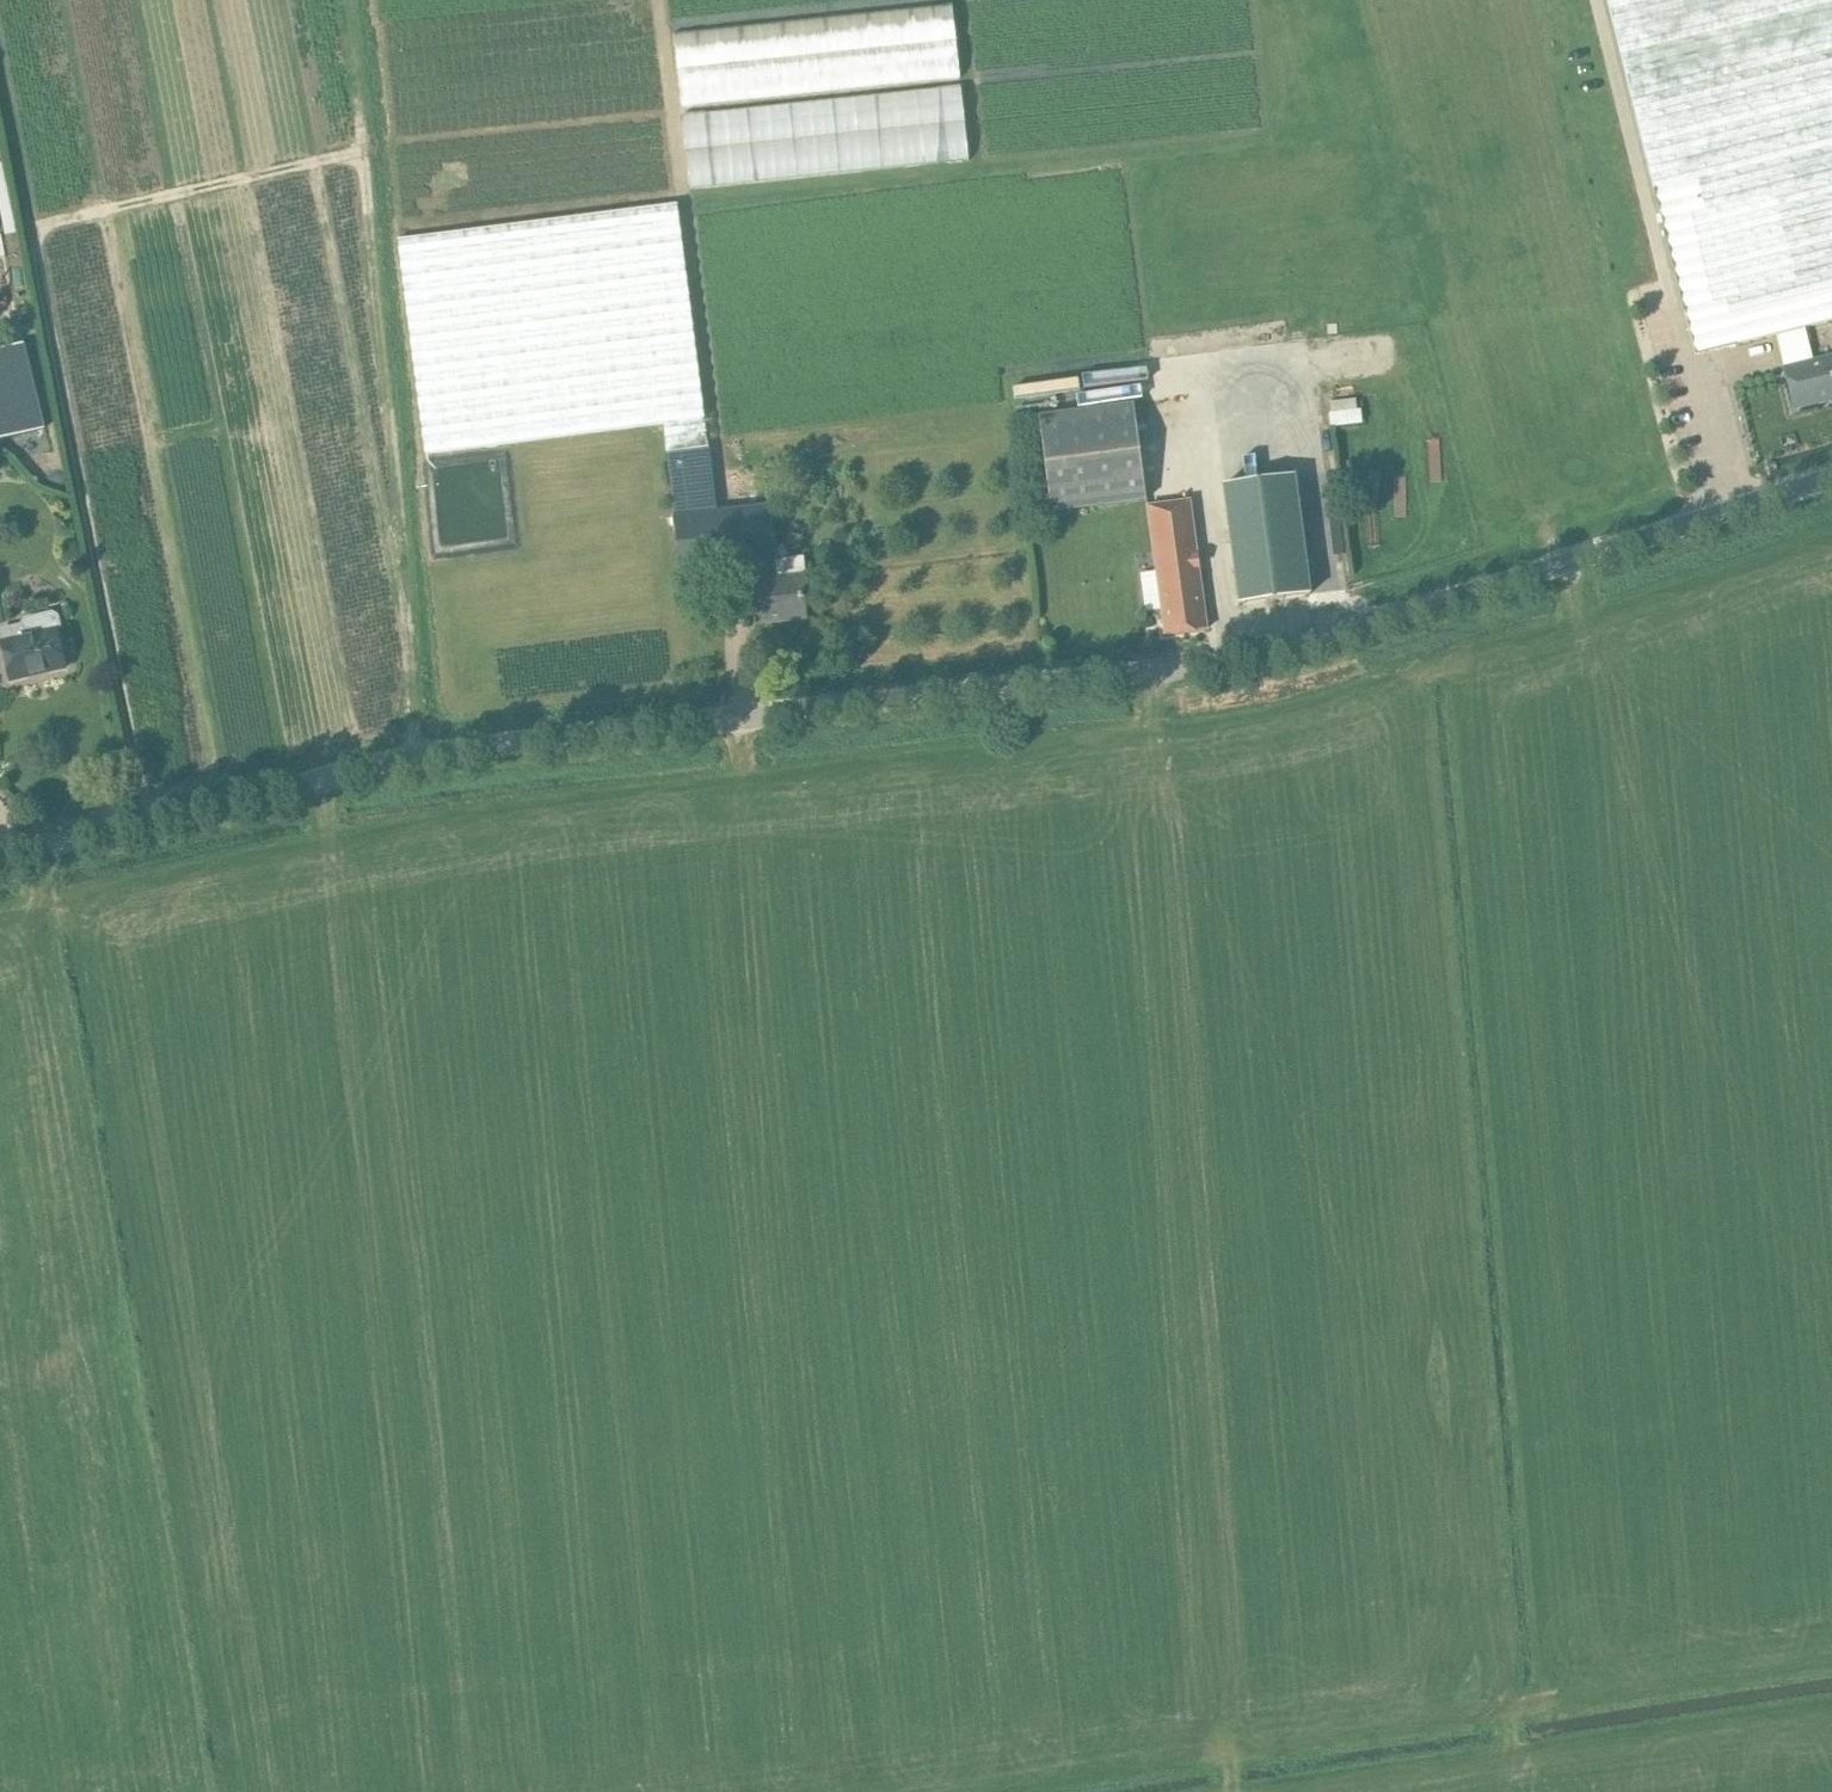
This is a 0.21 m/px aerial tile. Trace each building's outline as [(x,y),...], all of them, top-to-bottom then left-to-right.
[(1736,343),(1831,319),(1831,0),(1607,0),(1683,309),(1725,299),(1736,343)] [(675,28),(681,102),(964,80),(958,5),(675,28)] [(966,89),(683,108),(688,182),(971,163),(966,89)] [(752,581),(757,623),(806,617),(802,579),(806,579),(804,556),(777,558),(771,501),(716,508),(709,446),(678,203),(397,239),(423,454),(663,421),(666,454),(673,513),(672,513),(679,572),(755,564),(757,581),(752,581)] [(1784,367),(1794,405),(1831,395),(1831,355),(1784,367)] [(1039,422),(1052,516),(1147,503),(1134,408),(1039,422)] [(1165,633),(1206,628),(1189,498),(1148,503),(1165,633)] [(1308,593),(1298,520),(1228,528),(1237,604),(1308,593)] [(9,641),(1,642),(6,660),(4,664),(6,672),(9,675),(10,680),(65,667),(56,629),(59,626),(57,616),(52,613),(26,619),(24,623),(6,627),(9,641)]
